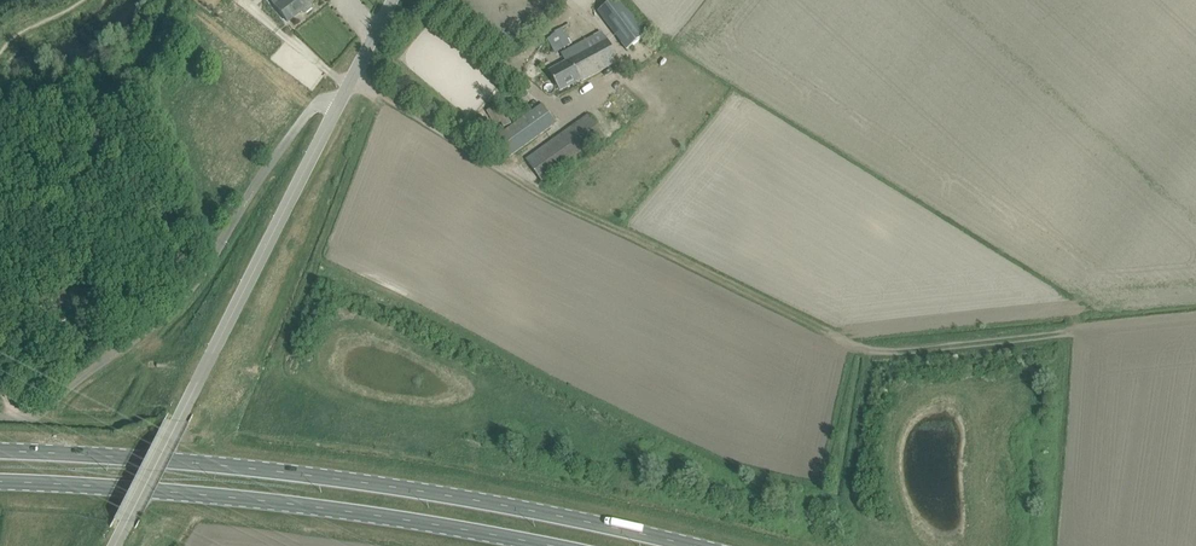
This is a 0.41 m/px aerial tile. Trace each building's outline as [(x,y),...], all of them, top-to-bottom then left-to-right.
[(288,22),(288,21),(287,20),(298,11),(299,13),(312,2),(310,0),(271,0),(288,22)] [(598,11),(627,50),(646,36),(620,0),(613,0),(598,11)] [(561,28),(555,32),(564,48),(570,44),(561,28)] [(581,82),(618,62),(607,40),(601,32),(566,51),(566,50),(565,51),(568,56),(565,58),(567,61),(550,70),(555,80),(554,80),(555,82),(556,82),(561,91),(581,80),(581,82)] [(497,104),(486,111),(495,126),(500,123),(503,128),(511,123),(507,117),(505,118),(497,104)] [(556,123),(542,104),(492,139),(506,159),(556,123)] [(544,184),(606,139),(589,115),(526,159),(544,184)] [(29,310),(24,292),(12,295),(17,314),(29,310)]
